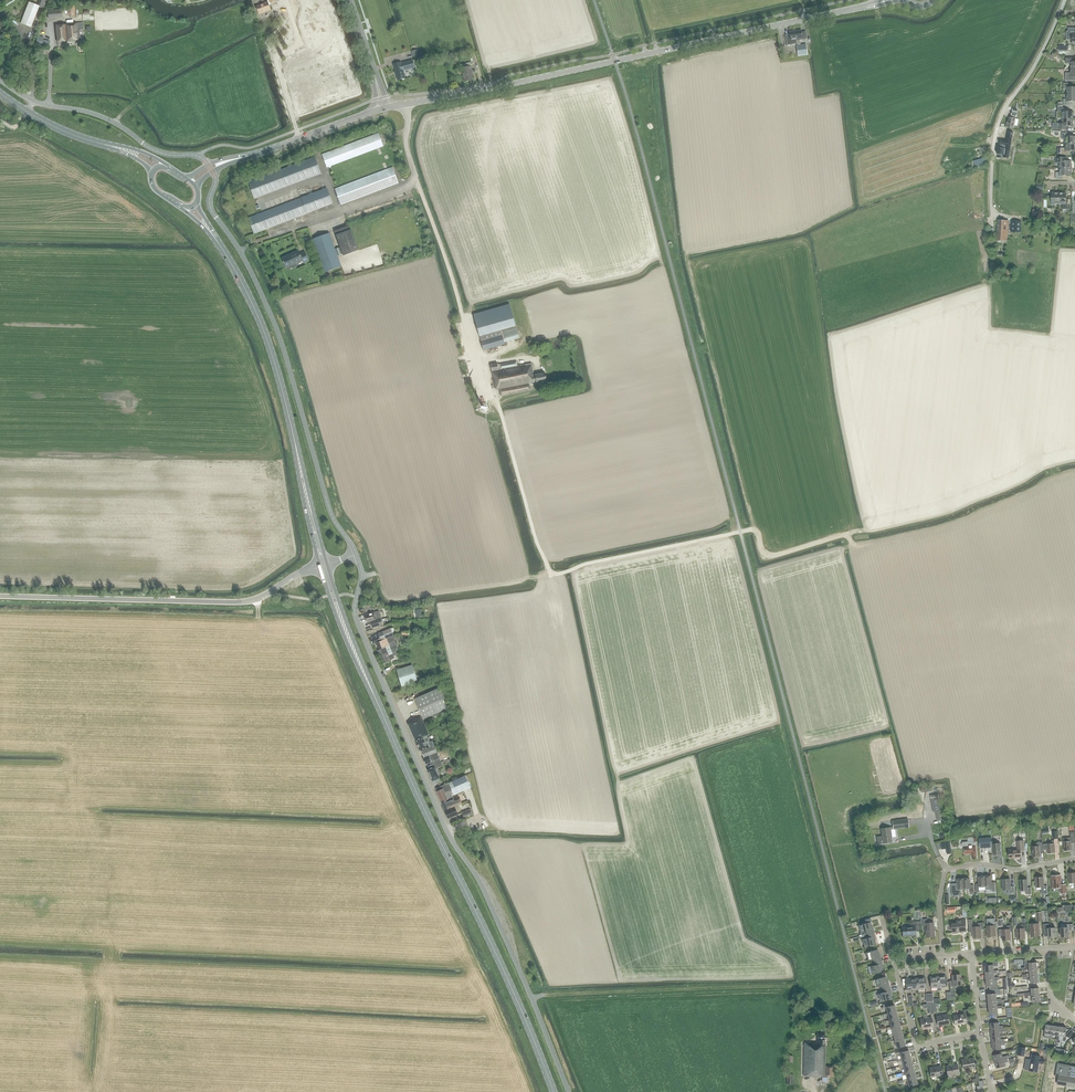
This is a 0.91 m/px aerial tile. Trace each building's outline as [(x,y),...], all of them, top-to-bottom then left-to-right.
[(38,6),(28,2),(20,23),(30,27),(38,6)] [(258,14),(270,10),(268,5),(267,2),(256,7),(258,14)] [(62,18),(61,9),(47,11),(48,19),(62,18)] [(65,41),(80,40),(79,30),(79,25),(76,25),(76,23),(55,25),(57,42),(65,41)] [(801,30),(795,31),(796,40),(799,40),(807,39),(805,31),(801,32),(801,30)] [(796,40),(795,31),(789,32),(789,34),(785,34),(787,45),(797,44),(796,40)] [(37,38),(36,43),(49,46),(50,41),(43,40),(43,37),(38,36),(38,38),(37,38)] [(806,44),(796,46),(798,56),(807,55),(806,44)] [(414,59),(420,58),(417,49),(411,51),(414,59)] [(1070,69),(1074,69),(1074,58),(1065,58),(1065,64),(1071,64),(1070,69)] [(397,80),(405,78),(403,71),(414,68),(412,60),(401,63),(401,62),(393,64),(397,80)] [(467,66),(470,65),(469,63),(461,65),(463,75),(462,76),(464,82),(472,80),(470,74),(472,74),(470,66),(467,67),(467,66)] [(1070,69),(1070,73),(1065,73),(1065,81),(1074,81),(1074,69),(1070,69)] [(1066,94),(1074,94),(1074,87),(1070,87),(1070,83),(1063,83),(1063,89),(1066,89),(1066,94)] [(1066,94),(1066,99),(1063,99),(1063,105),(1070,105),(1070,101),(1074,101),(1074,94),(1066,94)] [(1062,119),(1073,119),(1073,112),(1066,112),(1066,108),(1057,108),(1057,119),(1062,119)] [(1006,123),(1005,126),(1013,128),(1014,125),(1017,126),(1018,119),(1016,119),(1017,113),(1012,112),(1011,117),(1009,117),(1007,124),(1006,123)] [(1073,119),(1062,119),(1062,124),(1058,124),(1058,130),(1066,130),(1066,126),(1073,126),(1073,119)] [(1004,158),(1009,159),(1014,132),(1008,131),(1007,141),(1000,140),(1000,145),(1006,146),(1005,149),(998,147),(997,155),(1004,156),(1004,158)] [(383,132),(373,136),(377,145),(388,141),(384,132),(383,132)] [(1065,144),(1074,144),(1074,136),(1068,136),(1068,133),(1061,133),(1061,139),(1065,139),(1065,144)] [(373,136),(368,138),(372,147),(377,145),(373,136)] [(368,138),(363,140),(367,149),(372,147),(368,138)] [(363,140),(358,142),(361,151),(367,149),(363,140)] [(388,141),(377,145),(381,156),(391,152),(392,152),(388,141)] [(358,142),(353,144),(356,153),(361,151),(358,142)] [(353,144),(348,146),(351,155),(356,153),(353,144)] [(1057,154),(1068,154),(1068,151),(1074,151),(1074,144),(1065,144),(1065,148),(1057,148),(1057,154)] [(377,145),(372,147),(376,158),(381,156),(377,145)] [(348,146),(342,148),(346,157),(351,155),(348,146)] [(372,147),(367,149),(371,160),(376,158),(372,147)] [(342,148),(337,150),(341,159),(346,157),(342,148)] [(367,149),(361,151),(365,162),(371,160),(367,149)] [(337,150),(332,152),(336,161),(341,159),(337,150)] [(361,151),(356,153),(360,164),(365,162),(361,151)] [(332,152),(327,154),(330,163),(336,161),(332,152)] [(356,153),(351,155),(355,166),(360,164),(356,153)] [(327,154),(322,156),(325,165),(330,163),(327,154)] [(351,155),(346,157),(350,168),(355,166),(351,155)] [(248,182),(253,197),(254,198),(320,174),(314,157),(248,182)] [(346,157),(341,159),(345,169),(350,168),(346,157)] [(1071,161),(1067,161),(1067,157),(1056,157),(1055,164),(1059,164),(1059,168),(1071,168),(1071,164),(1071,161)] [(982,159),(974,161),(976,167),(984,164),(987,163),(986,158),(983,159),(982,159)] [(341,159),(336,161),(340,171),(345,169),(341,159)] [(336,161),(330,163),(334,173),(340,171),(336,161)] [(394,161),(384,165),(388,175),(399,171),(395,161),(394,161)] [(330,163),(325,165),(329,175),(334,173),(330,163)] [(384,165),(379,167),(383,177),(388,175),(384,165)] [(379,167),(374,169),(378,179),(383,177),(379,167)] [(1071,168),(1059,168),(1059,172),(1055,172),(1055,179),(1062,179),(1062,175),(1070,175),(1070,173),(1071,173),(1071,168)] [(374,169),(369,171),(373,181),(378,179),(374,169)] [(369,171),(364,173),(368,183),(373,181),(369,171)] [(399,171),(388,175),(392,186),(402,182),(403,182),(399,171)] [(364,173),(359,175),(362,185),(368,183),(364,173)] [(359,175),(353,177),(357,187),(362,185),(359,175)] [(388,175),(383,177),(387,188),(392,186),(388,175)] [(353,177),(348,179),(352,189),(357,187),(353,177)] [(383,177),(378,179),(382,190),(387,188),(383,177)] [(348,179),(343,181),(347,191),(352,189),(348,179)] [(378,179),(373,181),(377,192),(382,190),(378,179)] [(343,181),(338,183),(342,193),(347,191),(343,181)] [(373,181),(368,183),(372,194),(377,192),(373,181)] [(338,183),(333,185),(337,195),(342,193),(338,183)] [(368,183),(362,185),(366,196),(372,194),(368,183)] [(362,185),(357,187),(361,198),(366,196),(362,185)] [(357,187),(352,189),(356,199),(361,198),(357,187)] [(254,234),(332,204),(326,188),(248,218),(254,234)] [(352,189),(347,191),(351,201),(356,199),(352,189)] [(347,191),(342,193),(346,203),(351,201),(347,191)] [(342,193),(337,195),(340,205),(346,203),(342,193)] [(1055,204),(1058,204),(1059,193),(1051,193),(1051,199),(1047,199),(1047,209),(1055,209),(1055,204)] [(1070,209),(1070,199),(1066,199),(1066,193),(1059,193),(1058,204),(1062,204),(1062,209),(1070,209)] [(997,220),(996,237),(997,237),(996,240),(1007,241),(1007,233),(1008,221),(997,220)] [(1011,221),(1010,232),(1021,232),(1021,221),(1011,221)] [(343,256),(358,250),(349,226),(334,231),(343,256)] [(324,273),(341,266),(328,233),(312,239),(324,273)] [(303,263),(308,260),(304,251),(299,254),(298,251),(281,258),(286,268),(291,266),(292,268),(293,268),(297,266),(297,265),(296,263),(302,260),(303,263)] [(504,344),(504,343),(519,339),(515,326),(509,304),(473,314),(483,350),(504,344)] [(536,382),(546,381),(545,373),(535,375),(534,375),(531,363),(517,366),(516,361),(499,364),(500,369),(498,369),(497,363),(490,364),(492,371),(496,390),(499,389),(500,396),(530,390),(529,383),(536,382)] [(372,628),(383,625),(385,624),(384,617),(381,618),(376,619),(374,612),(364,615),(366,623),(370,621),(372,628)] [(371,639),(370,639),(372,644),(376,643),(393,636),(392,634),(390,628),(378,634),(378,633),(375,635),(371,637),(371,639)] [(393,636),(376,643),(379,650),(377,650),(383,664),(390,661),(390,660),(394,658),(394,656),(397,655),(396,652),(398,649),(393,636)] [(412,665),(397,670),(402,686),(417,681),(412,665)] [(440,687),(414,699),(423,717),(421,718),(422,719),(423,718),(423,719),(449,707),(440,687)] [(407,723),(419,749),(419,750),(427,747),(425,743),(429,741),(426,735),(428,734),(422,719),(421,718),(420,717),(412,720),(412,721),(407,723)] [(429,748),(425,749),(421,751),(424,757),(436,752),(432,741),(427,743),(429,748)] [(423,758),(425,764),(439,759),(437,752),(423,758)] [(436,764),(437,765),(427,769),(433,785),(441,781),(439,778),(440,778),(435,768),(442,765),(441,762),(436,764)] [(436,791),(445,811),(462,803),(459,797),(454,799),(450,791),(452,791),(454,795),(470,788),(465,775),(435,788),(437,791),(436,791)] [(932,807),(933,812),(935,811),(937,811),(941,810),(939,798),(931,799),(932,807)] [(445,811),(448,818),(458,814),(455,807),(445,811)] [(472,815),(470,809),(462,812),(464,819),(472,815)] [(908,818),(892,821),(893,827),(893,829),(894,829),(909,827),(908,818)] [(882,835),(877,836),(878,843),(883,843),(891,842),(891,837),(890,834),(891,834),(891,830),(893,829),(893,827),(881,829),(882,835)] [(1071,850),(1071,843),(1074,843),(1074,832),(1070,832),(1070,837),(1063,838),(1064,851),(1071,850)] [(991,844),(991,841),(991,837),(978,838),(979,848),(991,847),(991,844)] [(1024,850),(1023,840),(1017,841),(1017,849),(1008,850),(1009,858),(1017,857),(1017,858),(1021,858),(1020,851),(1024,850)] [(1043,844),(1043,850),(1047,850),(1047,853),(1055,853),(1054,840),(1051,840),(1052,843),(1043,844)] [(992,844),(993,855),(1001,854),(1000,843),(995,843),(995,841),(991,841),(991,844),(992,844)] [(975,842),(968,843),(968,842),(962,842),(962,843),(961,843),(961,847),(964,847),(965,854),(971,853),(972,857),(976,856),(975,842)] [(1040,856),(1039,851),(1043,850),(1042,842),(1036,843),(1036,846),(1032,846),(1033,857),(1040,856)] [(1052,876),(1052,888),(1061,887),(1061,893),(1065,893),(1065,885),(1061,885),(1060,875),(1052,876)] [(978,876),(978,883),(975,884),(975,892),(979,892),(979,887),(985,887),(984,876),(978,876)] [(995,891),(995,883),(991,883),(991,876),(984,876),(985,887),(991,886),(992,891),(995,891)] [(1041,894),(1047,894),(1047,886),(1043,886),(1043,877),(1035,877),(1036,887),(1041,887),(1041,894)] [(974,885),(970,885),(969,878),(963,879),(964,889),(970,889),(971,894),(974,894),(974,885)] [(961,895),(961,889),(964,889),(963,879),(957,879),(957,883),(951,884),(952,896),(961,895)] [(1010,886),(1010,879),(1002,879),(1003,890),(1008,890),(1008,893),(1015,893),(1014,886),(1010,886)] [(1020,880),(1020,891),(1025,890),(1026,894),(1031,894),(1031,887),(1027,888),(1027,879),(1020,880)] [(995,928),(998,928),(998,921),(995,922),(995,918),(986,919),(987,926),(988,937),(995,936),(995,928)] [(926,937),(935,936),(933,922),(928,923),(927,919),(920,919),(921,926),(925,926),(926,937)] [(958,932),(966,932),(965,919),(956,920),(957,923),(952,924),(953,934),(958,933),(958,932)] [(920,931),(919,921),(913,922),(913,926),(902,927),(903,936),(907,936),(907,937),(913,936),(913,935),(916,935),(915,931),(920,931)] [(870,922),(858,925),(860,933),(866,931),(866,935),(874,933),(873,929),(872,929),(870,922)] [(980,929),(984,929),(983,922),(977,923),(978,926),(973,927),(972,927),(973,938),(981,937),(980,929)] [(1031,936),(1040,936),(1039,923),(1030,924),(1031,936)] [(1024,931),(1027,931),(1027,924),(1021,925),(1022,928),(1016,928),(1017,939),(1025,939),(1024,931)] [(1051,928),(1051,924),(1043,924),(1044,932),(1048,931),(1048,938),(1056,937),(1055,928),(1051,928)] [(1071,931),(1071,925),(1071,924),(1065,924),(1065,927),(1061,928),(1061,937),(1068,936),(1068,931),(1071,931)] [(1013,932),(1013,926),(1013,925),(1007,925),(1007,929),(1002,929),(1003,940),(1010,940),(1010,932),(1013,932)] [(867,938),(862,939),(864,947),(876,944),(874,936),(875,936),(874,933),(866,935),(867,938)] [(877,949),(866,953),(868,960),(873,959),(874,962),(881,960),(880,956),(879,957),(877,949)] [(1032,959),(1024,960),(1025,968),(1022,968),(1022,970),(1029,970),(1037,969),(1037,962),(1032,962),(1032,959)] [(875,965),(869,967),(871,974),(883,971),(881,964),(882,964),(881,960),(874,962),(875,965)] [(985,965),(985,972),(994,972),(994,971),(993,966),(998,966),(998,961),(989,962),(989,965),(985,965)] [(999,970),(994,971),(994,972),(985,972),(986,979),(994,978),(994,977),(994,973),(999,973),(999,970)] [(954,985),(961,985),(960,974),(952,975),(952,981),(949,981),(950,994),(955,993),(954,985)] [(886,976),(874,980),(876,987),(881,986),(882,989),(890,987),(889,983),(888,984),(886,976)] [(931,988),(937,987),(937,991),(939,991),(939,987),(938,976),(930,977),(931,988)] [(938,976),(939,987),(939,991),(941,991),(941,987),(947,987),(946,976),(938,976)] [(925,977),(917,978),(918,989),(926,988),(925,977)] [(990,986),(990,990),(998,989),(997,985),(998,985),(998,980),(999,979),(999,977),(994,977),(994,978),(986,979),(986,986),(990,986)] [(917,978),(909,979),(905,979),(906,990),(918,989),(917,978)] [(878,994),(880,1001),(892,998),(890,991),(890,987),(882,989),(883,992),(878,994)] [(1024,996),(1039,995),(1039,988),(1031,988),(1031,992),(1024,993),(1024,996)] [(998,989),(990,990),(991,994),(987,994),(988,1001),(997,1000),(996,999),(996,995),(1001,994),(1000,989),(998,989)] [(988,1001),(989,1008),(997,1007),(997,1006),(997,1002),(1002,1001),(1001,999),(996,999),(997,1000),(988,1001)] [(894,1005),(891,1006),(890,1002),(882,1004),(883,1007),(881,1008),(882,1010),(886,1009),(887,1013),(888,1014),(896,1012),(894,1005)] [(1002,1006),(997,1006),(997,1007),(989,1008),(989,1015),(998,1014),(997,1009),(1002,1008),(1002,1006)] [(966,1023),(964,1014),(969,1014),(968,1009),(963,1010),(964,1013),(953,1015),(955,1025),(966,1023)] [(888,1016),(889,1020),(889,1021),(898,1018),(896,1012),(888,1014),(887,1013),(883,1014),(884,1017),(888,1016)] [(938,1026),(949,1024),(947,1014),(936,1016),(938,1026)] [(922,1029),(933,1027),(931,1017),(920,1019),(922,1029)] [(890,1022),(891,1027),(900,1025),(898,1018),(889,1021),(889,1020),(885,1021),(886,1024),(890,1022)] [(892,1029),(893,1033),(893,1034),(901,1032),(900,1025),(891,1027),(887,1028),(887,1030),(892,1029)] [(1051,1034),(1053,1026),(1046,1025),(1044,1033),(1050,1034),(1049,1039),(1052,1039),(1052,1034),(1051,1034)] [(1051,1034),(1052,1034),(1057,1035),(1056,1040),(1059,1040),(1059,1035),(1058,1035),(1059,1027),(1053,1026),(1051,1034)] [(1066,1028),(1059,1027),(1058,1035),(1059,1035),(1063,1036),(1063,1041),(1065,1041),(1066,1036),(1065,1036),(1066,1028)] [(817,1029),(817,1043),(804,1043),(803,1076),(822,1076),(822,1082),(827,1082),(827,1076),(833,1076),(833,1066),(825,1066),(825,1046),(824,1046),(824,1029),(817,1029)] [(1071,1029),(1065,1036),(1066,1036),(1069,1039),(1074,1032),(1071,1029)] [(893,1036),(894,1040),(895,1041),(903,1039),(901,1032),(893,1034),(893,1033),(889,1034),(889,1037),(893,1036)] [(895,1041),(894,1040),(890,1041),(891,1044),(895,1043),(896,1048),(905,1045),(903,1039),(895,1041)] [(1019,1046),(1017,1055),(1024,1056),(1025,1047),(1019,1046)] [(900,1054),(902,1058),(902,1059),(910,1057),(908,1050),(900,1052),(896,1053),(896,1055),(900,1054)] [(995,1062),(1007,1059),(1006,1056),(1002,1057),(1001,1053),(993,1055),(995,1062)] [(1043,1064),(1044,1059),(1040,1058),(1040,1056),(1032,1054),(1029,1070),(1037,1072),(1039,1063),(1043,1064)] [(912,1064),(910,1057),(902,1059),(902,1058),(897,1060),(898,1062),(902,1061),(903,1065),(903,1066),(912,1064)] [(963,1069),(974,1067),(972,1058),(962,1060),(963,1069)] [(1007,1059),(995,1062),(996,1068),(1005,1066),(1004,1063),(1007,1062),(1007,1059)] [(1057,1063),(1056,1073),(1059,1074),(1057,1084),(1074,1088),(1074,1066),(1057,1063)] [(914,1070),(912,1064),(903,1066),(903,1065),(899,1066),(900,1069),(904,1068),(905,1072),(905,1073),(914,1070)] [(948,1076),(959,1074),(957,1064),(946,1066),(948,1076)] [(931,1077),(942,1075),(940,1066),(929,1068),(931,1077)] [(916,1077),(914,1070),(905,1073),(905,1072),(901,1073),(902,1076),(906,1074),(907,1079),(916,1077)] [(907,1079),(903,1080),(903,1082),(907,1081),(909,1086),(917,1084),(916,1077),(907,1079)] [(983,1089),(983,1086),(982,1080),(977,1082),(978,1085),(976,1086),(977,1090),(977,1091),(984,1091),(983,1089)]
